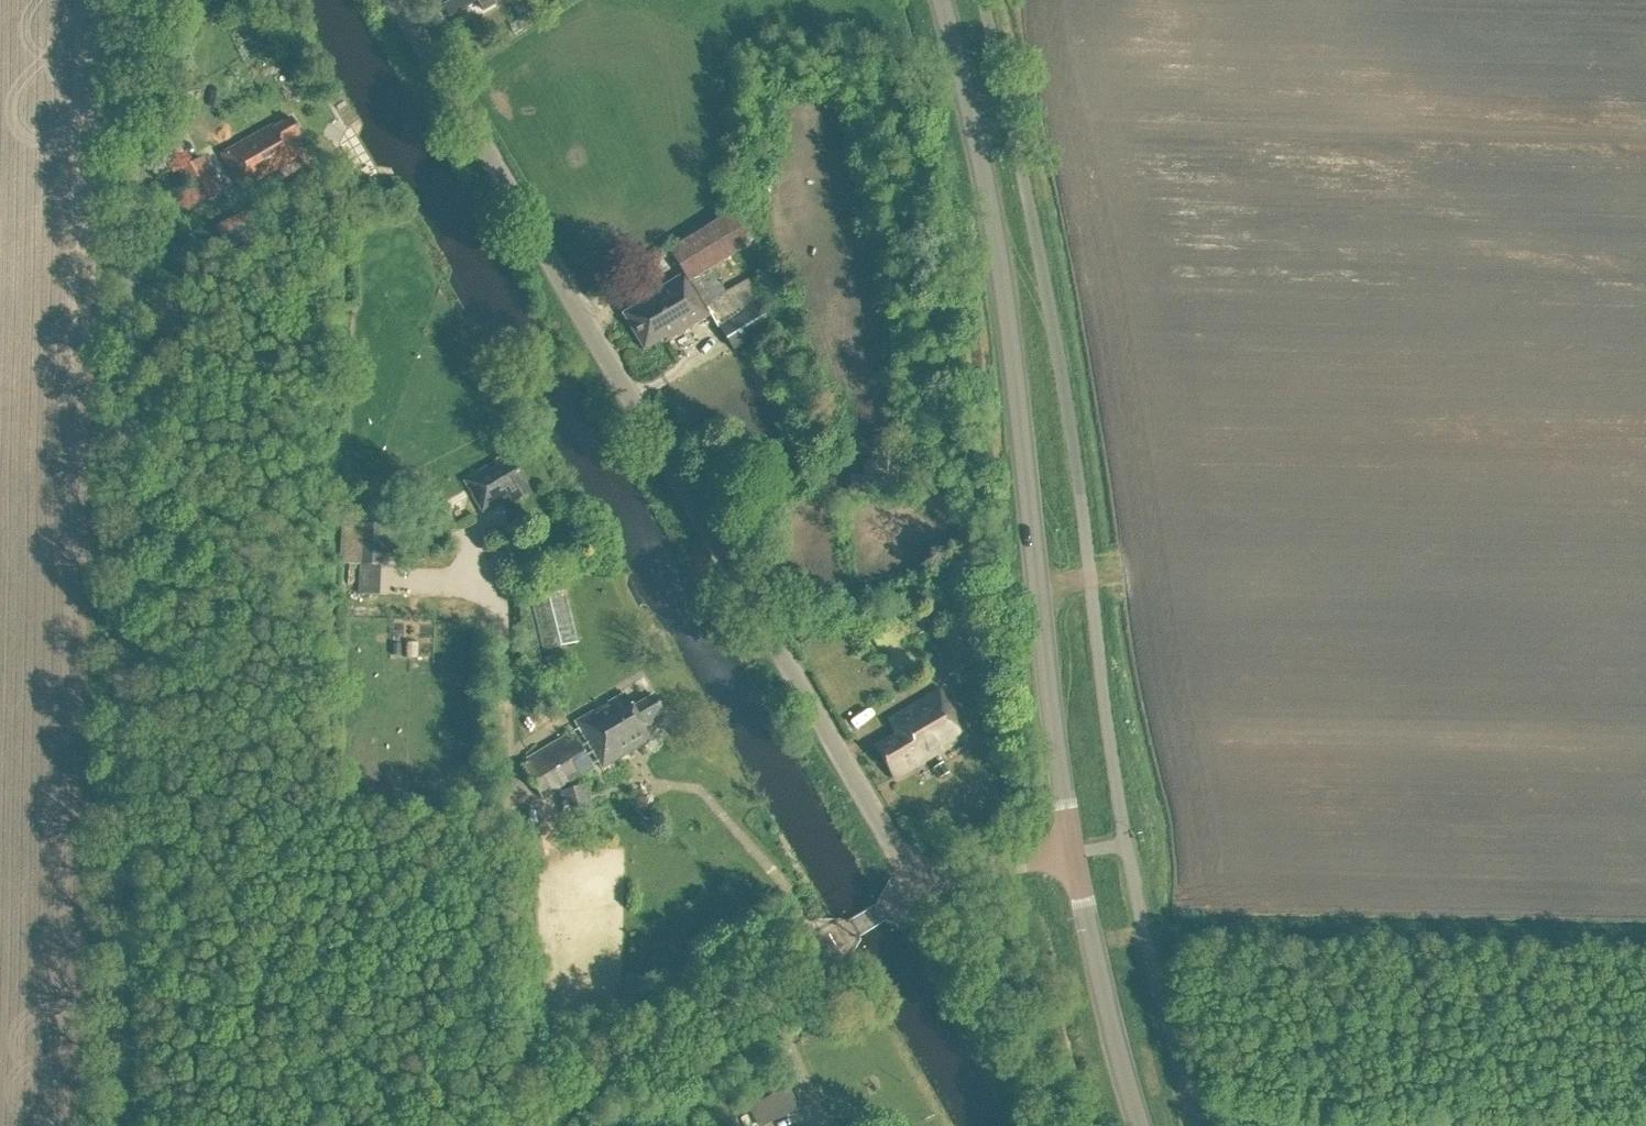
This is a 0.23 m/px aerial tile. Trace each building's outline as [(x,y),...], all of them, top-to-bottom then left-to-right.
[(448,18),(477,1),(484,13),(496,6),(492,0),(438,0),(448,18)] [(274,129),(272,126),(221,155),(241,190),(300,156),(291,141),(301,135),(291,119),(274,129)] [(203,159),(177,172),(195,207),(220,194),(203,159)] [(326,194),(314,171),(289,185),(301,208),(326,194)] [(275,189),(280,197),(288,193),(283,184),(275,189)] [(228,250),(263,231),(250,208),(216,227),(228,250)] [(768,330),(751,303),(765,293),(755,275),(724,293),(710,270),(748,246),(729,215),(669,251),(683,275),(641,300),(642,303),(622,315),(643,350),(664,338),(666,342),(711,315),(733,351),(768,330)] [(514,518),(504,500),(510,497),(513,503),(529,495),(513,464),(488,476),(487,473),(467,484),(478,506),(471,510),(483,534),(514,518)] [(383,567),(384,526),(381,526),(381,517),(359,516),(358,526),(360,526),(357,596),(379,597),(380,567),(383,567)] [(564,591),(530,600),(543,652),(577,643),(564,591)] [(939,691),(888,721),(896,735),(875,748),(893,779),(966,736),(939,691)] [(631,709),(623,695),(575,724),(602,769),(650,741),(643,730),(664,717),(652,697),(631,709)] [(558,785),(560,789),(592,769),(572,737),(523,767),(541,796),(558,785)] [(933,769),(939,779),(949,774),(943,763),(933,769)] [(596,827),(584,786),(558,793),(566,825),(571,823),(574,833),(596,827)] [(759,1124),(803,1105),(793,1083),(750,1102),(759,1124)]
